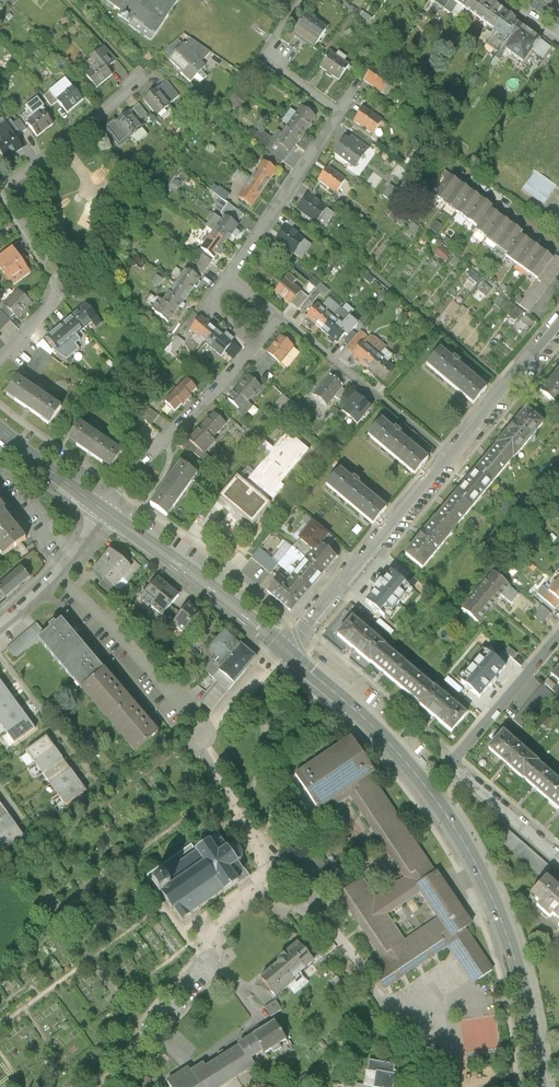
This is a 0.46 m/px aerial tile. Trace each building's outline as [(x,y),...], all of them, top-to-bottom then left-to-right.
[(121,12),(118,17),(130,25),(129,27),(151,42),(179,0),(102,0),(121,12)] [(432,1),(445,10),(451,0),(433,0),(432,1)] [(445,10),(451,14),(453,12),(458,4),(453,0),(451,0),(445,10)] [(465,9),(472,0),(453,0),(458,4),(465,9)] [(480,19),(490,4),(484,0),(472,0),(465,9),(480,19)] [(460,17),(465,9),(458,4),(453,12),(460,17)] [(505,15),(490,4),(480,19),(489,25),(495,30),(505,15)] [(507,38),(509,34),(517,23),(505,15),(495,30),(507,38)] [(306,17),(294,36),(315,50),(328,31),(306,17)] [(489,25),(480,19),(474,27),(483,33),(489,25)] [(540,39),(517,23),(509,34),(515,39),(506,51),(524,63),(532,52),(540,39)] [(497,52),(507,38),(495,30),(485,43),(497,52)] [(187,36),(167,59),(189,80),(191,77),(197,83),(207,75),(199,68),(210,52),(187,36)] [(552,47),(540,39),(532,52),(543,60),(552,47)] [(77,65),(96,88),(112,74),(93,51),(77,65)] [(331,52),(321,67),(340,81),(350,65),(331,52)] [(374,67),(364,81),(383,94),(393,80),(374,67)] [(49,94),(68,113),(86,97),(67,77),(49,94)] [(225,104),(240,113),(250,97),(236,88),(225,104)] [(169,110),(150,90),(133,106),(152,126),(169,110)] [(558,91),(510,158),(534,174),(522,191),(526,194),(540,204),(544,207),(547,203),(556,189),(558,192),(558,92),(558,91)] [(21,116),(37,136),(54,123),(38,102),(21,116)] [(290,125),(303,135),(316,117),(302,107),(289,125),(290,125)] [(383,121),(364,108),(354,122),(374,135),(383,121)] [(144,129),(126,109),(107,126),(126,146),(144,129)] [(0,131),(0,146),(10,159),(33,142),(16,119),(0,131)] [(277,142),(291,152),(303,135),(290,125),(283,134),(277,142)] [(284,161),(291,152),(277,142),(272,138),(261,130),(254,140),(284,161)] [(283,134),(278,130),(272,138),(277,142),(283,134)] [(346,138),(336,152),(354,165),(364,151),(346,138)] [(251,180),(265,190),(278,171),(264,161),(251,180)] [(328,166),(319,180),(337,193),(347,179),(328,166)] [(435,198),(445,205),(460,185),(449,178),(435,198)] [(238,197),(253,207),(265,190),(251,180),(238,197)] [(214,202),(225,210),(234,197),(220,187),(219,188),(215,185),(211,190),(215,193),(215,194),(218,196),(214,202)] [(470,193),(460,185),(445,205),(456,213),(470,193)] [(481,200),(470,193),(456,213),(467,221),(481,200)] [(334,213),(308,195),(298,209),(324,227),(334,213)] [(492,208),(481,200),(467,221),(477,229),(490,211),(492,208)] [(476,231),(486,239),(501,219),(490,211),(477,229),(476,231)] [(207,228),(227,243),(239,226),(219,212),(207,228)] [(291,219),(285,227),(296,235),(302,227),(291,219)] [(486,239),(497,247),(512,226),(501,219),(486,239)] [(522,234),(512,226),(497,247),(508,254),(520,236),(522,234)] [(296,235),(285,227),(276,240),(301,258),(311,245),(296,235)] [(195,245),(215,260),(227,243),(207,228),(195,245)] [(505,257),(516,265),(531,244),(520,236),(508,254),(505,257)] [(542,252),(531,244),(516,265),(527,272),(542,252)] [(11,246),(0,255),(0,267),(10,280),(27,266),(11,246)] [(552,259),(542,252),(527,272),(538,280),(552,259)] [(197,261),(208,269),(213,262),(201,254),(197,261)] [(552,259),(538,280),(519,306),(529,313),(558,271),(558,259),(555,256),(552,259)] [(137,261),(134,265),(141,270),(144,266),(137,261)] [(192,268),(203,276),(208,269),(197,261),(192,268)] [(292,269),(286,264),(280,271),(287,276),(292,269)] [(171,284),(189,297),(201,280),(187,270),(184,274),(176,269),(168,281),(171,284)] [(275,291),(291,305),(303,291),(287,277),(275,291)] [(255,281),(252,286),(258,290),(262,284),(255,281)] [(487,295),(491,286),(482,282),(478,291),(487,295)] [(162,297),(180,310),(189,297),(171,284),(162,297)] [(315,289),(323,295),(327,290),(319,284),(315,289)] [(15,286),(0,300),(0,301),(16,318),(32,303),(15,286)] [(151,311),(170,324),(180,310),(162,297),(151,311)] [(105,326),(86,303),(68,318),(86,341),(105,326)] [(333,317),(317,304),(307,318),(323,331),(333,317)] [(341,308),(333,317),(323,331),(339,344),(343,339),(351,330),(346,326),(353,317),(341,308)] [(9,319),(0,309),(0,327),(9,319)] [(190,331),(206,344),(217,331),(200,318),(190,331)] [(85,343),(66,320),(48,334),(66,358),(85,343)] [(357,335),(351,330),(343,339),(349,345),(357,335)] [(222,356),(232,343),(217,331),(206,344),(222,356)] [(360,331),(357,335),(349,345),(347,348),(355,355),(369,338),(360,331)] [(185,343),(177,336),(165,352),(168,355),(170,353),(177,359),(179,355),(176,353),(185,343)] [(282,336),(267,354),(277,363),(281,366),(296,348),(282,336)] [(370,336),(369,338),(355,355),(353,358),(369,371),(386,349),(370,336)] [(394,355),(386,349),(369,371),(390,388),(402,373),(388,362),(394,355)] [(427,366),(452,386),(466,370),(441,349),(427,366)] [(267,354),(254,368),(265,377),(277,363),(267,354)] [(202,358),(198,355),(193,361),(197,365),(202,358)] [(489,389),(466,370),(452,386),(475,406),(489,389)] [(294,387),(277,372),(273,377),(290,391),(294,387)] [(250,376),(229,399),(242,410),(238,414),(243,418),(254,407),(249,403),(263,388),(250,376)] [(344,389),(328,377),(314,395),(329,407),(344,389)] [(558,401),(558,381),(554,377),(541,393),(556,405),(558,401)] [(18,379),(7,395),(50,423),(61,407),(18,379)] [(176,392),(188,404),(193,399),(191,397),(198,390),(187,380),(176,392)] [(165,403),(176,413),(183,407),(184,408),(188,404),(176,392),(165,403)] [(373,409),(356,395),(342,412),(359,426),(373,409)] [(494,445),(512,460),(545,421),(526,405),(494,445)] [(159,415),(148,407),(137,416),(145,421),(153,425),(159,415)] [(121,429),(133,437),(145,421),(137,416),(132,412),(121,429)] [(215,415),(203,428),(215,439),(227,426),(215,415)] [(368,436),(392,457),(406,440),(382,420),(368,436)] [(79,424),(69,439),(111,466),(121,451),(79,424)] [(251,430),(246,425),(242,428),(247,433),(251,430)] [(215,439),(203,428),(191,441),(206,455),(218,442),(215,439)] [(310,451),(288,433),(274,450),(266,444),(259,453),(266,460),(232,501),(242,510),(246,506),(257,515),(271,498),(275,501),(286,488),(282,485),(310,451)] [(429,460),(406,440),(392,457),(415,476),(429,460)] [(512,460),(494,445),(471,472),(490,487),(512,460)] [(181,462),(151,505),(168,517),(198,474),(181,462)] [(326,486),(351,507),(365,490),(340,470),(326,486)] [(490,487),(471,472),(452,496),(471,511),(490,487)] [(388,510),(365,490),(351,507),(374,526),(388,510)] [(471,511),(452,496),(433,518),(452,534),(471,511)] [(5,514),(0,518),(0,552),(6,560),(13,554),(23,546),(28,542),(5,514)] [(302,522),(309,527),(313,522),(306,517),(302,522)] [(401,558),(419,573),(452,534),(433,518),(401,558)] [(299,539),(315,552),(321,544),(328,535),(313,522),(309,527),(299,539)] [(556,540),(551,536),(548,541),(552,544),(556,540)] [(308,560),(325,575),(338,559),(321,544),(315,552),(308,560)] [(29,553),(23,546),(13,554),(19,561),(29,553)] [(280,564),(260,549),(252,559),(271,575),(279,566),(280,564)] [(132,569),(110,551),(102,561),(124,579),(132,569)] [(293,577),(310,591),(325,575),(308,560),(307,560),(293,577)] [(124,579),(102,561),(94,572),(116,590),(124,579)] [(21,570),(0,588),(0,592),(7,600),(30,580),(21,570)] [(409,587),(391,572),(382,583),(380,581),(373,590),(374,592),(366,602),(384,618),(390,611),(391,612),(405,596),(404,594),(409,587)] [(478,591),(493,604),(501,594),(512,603),(519,595),(493,573),(478,591)] [(287,583),(281,577),(267,593),(284,608),(291,600),(287,583)] [(291,600),(284,608),(292,614),(310,591),(293,577),(287,583),(291,600)] [(169,588),(158,579),(141,600),(152,609),(169,588)] [(549,592),(558,601),(558,581),(549,592)] [(558,605),(558,601),(549,592),(543,587),(537,595),(555,610),(558,605)] [(180,597),(169,588),(152,609),(163,618),(172,607),(180,597)] [(478,622),(493,604),(478,591),(463,609),(478,622)] [(132,600),(125,595),(115,607),(122,612),(132,600)] [(190,604),(181,615),(172,625),(185,635),(202,614),(190,604)] [(176,610),(172,607),(163,618),(167,621),(176,610)] [(543,624),(551,615),(542,607),(534,616),(543,624)] [(181,615),(176,610),(167,621),(172,625),(181,615)] [(337,636),(369,664),(384,646),(352,619),(337,636)] [(39,639),(61,665),(83,646),(62,620),(56,625),(54,623),(49,627),(51,629),(45,634),(39,639)] [(7,650),(15,660),(39,639),(45,634),(37,624),(7,650)] [(213,654),(216,657),(204,671),(214,680),(220,672),(233,657),(243,646),(225,631),(211,647),(210,649),(210,651),(211,652),(212,653),(213,654)] [(104,670),(83,646),(61,665),(82,689),(104,670)] [(243,646),(233,657),(248,670),(258,660),(243,646)] [(408,667),(384,646),(369,664),(394,684),(408,667)] [(467,676),(461,683),(479,698),(505,668),(487,652),(481,659),(480,657),(465,675),(467,676)] [(235,685),(248,670),(233,657),(220,672),(235,685)] [(433,687),(408,667),(394,684),(418,705),(433,687)] [(82,689),(108,721),(131,701),(104,670),(82,689)] [(229,693),(235,685),(220,672),(214,680),(219,684),(229,693)] [(548,679),(544,684),(554,692),(558,688),(548,679)] [(229,693),(219,684),(202,703),(212,712),(229,693)] [(543,685),(513,720),(522,727),(552,693),(543,685)] [(2,687),(0,689),(0,705),(10,698),(2,687)] [(466,715),(433,687),(418,705),(435,719),(437,721),(451,733),(466,715)] [(10,698),(0,705),(0,722),(18,708),(10,698)] [(158,732),(131,701),(108,721),(135,752),(158,732)] [(7,734),(26,719),(18,708),(0,722),(0,725),(7,734)] [(34,730),(26,719),(7,734),(14,744),(34,730)] [(505,764),(523,779),(537,763),(503,733),(489,749),(503,762),(505,764)] [(322,813),(351,794),(346,787),(368,773),(373,769),(352,737),(296,774),(322,813)] [(27,754),(34,764),(55,749),(47,739),(27,754)] [(34,764),(42,775),(62,760),(55,749),(34,764)] [(42,775),(50,786),(70,771),(62,760),(42,775)] [(547,800),(558,786),(558,782),(537,763),(523,779),(536,790),(547,800)] [(50,786),(58,796),(78,781),(70,771),(50,786)] [(471,925),(437,873),(435,874),(368,773),(346,787),(351,794),(407,878),(374,900),(362,881),(341,894),(383,957),(369,967),(382,987),(445,945),(471,984),(491,971),(464,930),(471,925)] [(86,792),(78,781),(58,796),(66,807),(86,792)] [(547,800),(558,810),(558,786),(547,800)] [(7,816),(0,822),(0,838),(15,827),(7,816)] [(536,855),(535,855),(495,821),(486,831),(526,866),(528,865),(542,877),(550,867),(536,855)] [(15,827),(0,838),(0,847),(4,852),(23,838),(15,827)] [(177,913),(182,921),(224,893),(225,894),(238,885),(230,874),(238,868),(228,852),(220,857),(212,845),(153,885),(174,915),(177,913)] [(537,907),(549,918),(553,914),(558,920),(558,889),(546,877),(530,894),(540,903),(537,907)] [(278,958),(281,961),(294,977),(313,961),(297,942),(278,958)] [(291,979),(294,977),(281,961),(260,979),(275,996),(293,981),(291,979)] [(308,982),(303,975),(295,982),(300,989),(308,982)] [(275,1000),(264,1007),(270,1017),(281,1010),(275,1000)] [(286,1040),(274,1021),(253,1034),(262,1049),(265,1053),(271,1049),(273,1053),(281,1049),(278,1044),(286,1040)] [(253,1034),(239,1044),(248,1057),(262,1049),(253,1034)] [(253,1064),(248,1057),(239,1044),(193,1073),(189,1067),(167,1081),(171,1086),(217,1086),(253,1064)] [(265,1053),(262,1049),(248,1057),(253,1064),(259,1061),(275,1086),(276,1086),(284,1082),(265,1053)] [(368,1070),(377,1071),(394,1075),(396,1064),(370,1060),(368,1070)] [(396,1075),(394,1075),(377,1071),(374,1086),(394,1086),(396,1075)] [(308,1073),(301,1078),(307,1086),(309,1086),(315,1084),(308,1073)] [(139,1086),(140,1086),(147,1086),(152,1080),(147,1076),(139,1086)]
